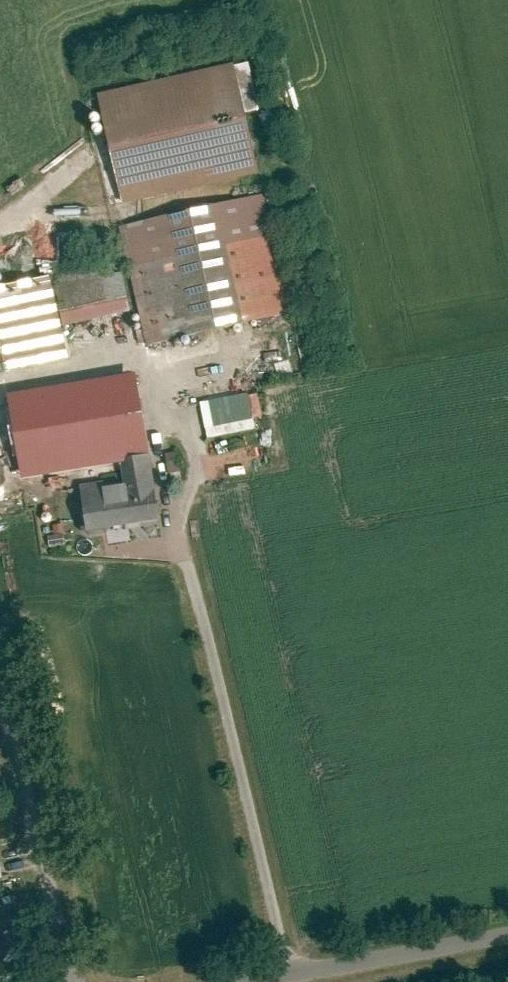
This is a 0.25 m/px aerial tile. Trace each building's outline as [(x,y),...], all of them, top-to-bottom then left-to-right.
[(237,64),(103,94),(128,206),(262,175),(237,64)] [(267,194),(125,227),(153,344),(295,311),(267,194)] [(22,284),(0,288),(0,375),(71,360),(65,328),(135,313),(126,270),(106,275),(105,267),(41,280),(31,230),(11,234),(22,284)] [(15,262),(10,246),(0,250),(0,267),(15,262)] [(135,526),(164,521),(140,375),(14,396),(28,479),(124,463),(127,479),(85,486),(92,533),(135,526)] [(250,391),(203,404),(213,440),(260,428),(250,391)]
